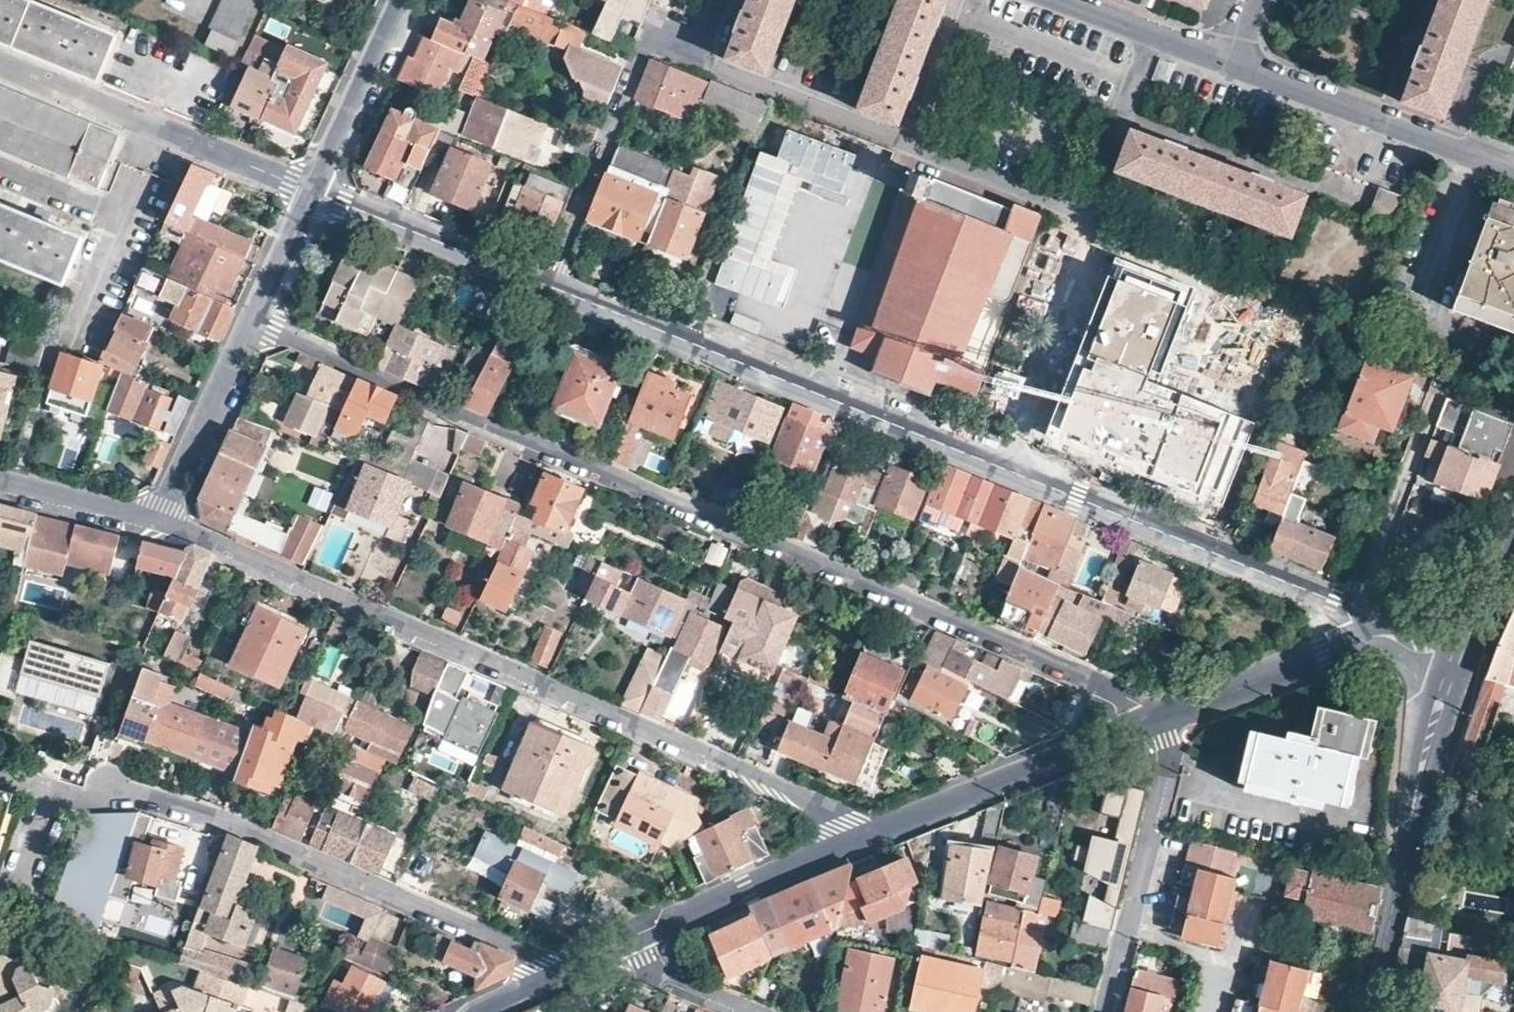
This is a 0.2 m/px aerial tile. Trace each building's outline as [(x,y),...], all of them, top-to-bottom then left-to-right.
[(69,66),(90,74),(98,78),(116,35),(30,0),(0,0),(0,38),(69,66)] [(236,37),(253,0),(222,0),(211,25),(224,31),(236,37)] [(281,14),(287,0),(268,0),(265,7),(281,14)] [(514,0),(466,0),(456,23),(438,15),(430,34),(461,47),(480,55),(485,43),(496,17),(506,22),(514,0)] [(547,14),(514,0),(506,22),(503,28),(536,42),(539,36),(563,47),(572,24),(547,14)] [(514,0),(547,14),(551,3),(543,0),(514,0)] [(623,8),(605,0),(604,0),(590,32),(608,39),(609,39),(623,8)] [(623,8),(640,15),(646,0),(605,0),(623,8)] [(744,13),(740,12),(738,20),(733,31),(737,32),(728,58),(765,72),(791,0),(749,0),(744,13)] [(885,36),(922,50),(931,25),(934,26),(938,16),(942,5),(940,2),(941,0),(898,0),(885,36)] [(1437,12),(1476,27),(1487,0),(1441,0),(1437,12)] [(1428,35),(1423,49),(1420,48),(1412,68),(1415,69),(1402,102),(1442,118),(1476,27),(1437,12),(1428,35)] [(230,50),(236,37),(224,31),(218,45),(230,50)] [(254,31),(246,48),(253,52),(278,63),(287,46),(254,31)] [(453,67),(461,47),(430,34),(423,31),(413,54),(406,52),(405,54),(396,74),(434,92),(445,63),(453,67)] [(914,80),(911,79),(922,50),(885,36),(858,108),(895,124),(904,98),(907,99),(911,88),(914,80)] [(279,79),(262,116),(295,132),(328,59),(289,41),(287,46),(278,63),(274,76),(279,79)] [(615,79),(621,63),(567,41),(561,55),(569,75),(575,77),(581,89),(578,98),(603,108),(615,79)] [(246,48),(241,58),(240,61),(248,65),(253,52),(246,48)] [(231,102),(262,116),(279,79),(274,76),(278,63),(253,52),(248,65),(241,79),(231,102)] [(704,82),(651,59),(642,81),(636,97),(689,119),(704,82)] [(233,75),(223,97),(231,102),(241,79),(233,75)] [(699,107),(755,131),(767,101),(739,90),(711,78),(699,107)] [(80,182),(96,188),(118,132),(99,124),(0,84),(0,148),(80,182)] [(476,93),(461,130),(502,147),(522,155),(528,140),(536,144),(546,122),(516,109),(476,93)] [(448,101),(441,98),(437,106),(437,109),(443,112),(444,110),(448,101)] [(429,146),(438,126),(416,117),(400,111),(382,104),(376,116),(373,122),(385,127),(429,146)] [(420,108),(409,104),(400,111),(416,117),(420,108)] [(437,109),(437,106),(432,104),(429,108),(421,105),(420,108),(416,117),(438,126),(443,112),(437,109)] [(822,124),(786,109),(765,162),(760,178),(753,175),(713,278),(751,292),(791,189),(795,191),(810,153),(822,124)] [(438,126),(452,132),(458,116),(444,110),(443,112),(438,126)] [(570,132),(591,139),(597,123),(577,115),(570,132)] [(888,163),(892,152),(822,124),(810,153),(881,181),(888,163)] [(453,141),(455,133),(452,132),(438,126),(429,146),(429,147),(447,155),(434,186),(471,201),(490,156),(453,141)] [(424,159),(429,147),(429,146),(385,127),(367,167),(400,182),(410,160),(414,162),(424,159)] [(556,143),(584,156),(591,139),(570,132),(561,128),(556,143)] [(1165,143),(1132,131),(1117,168),(1204,201),(1219,164),(1183,150),(1184,146),(1176,143),(1167,140),(1165,143)] [(610,163),(668,186),(675,169),(675,168),(617,145),(614,153),(610,163)] [(765,162),(745,155),(739,170),(753,175),(760,178),(765,162)] [(552,217),(559,220),(574,182),(512,157),(490,212),(545,235),(552,217)] [(204,219),(224,176),(191,163),(164,221),(243,256),(254,261),(261,245),(204,219)] [(589,217),(646,240),(664,196),(668,186),(610,163),(589,217)] [(906,170),(888,163),(881,181),(898,189),(906,170)] [(1219,164),(1204,201),(1288,234),(1302,197),(1269,184),(1271,179),(1260,175),(1251,171),(1249,176),(1219,164)] [(646,240),(683,255),(701,211),(715,174),(694,166),(691,176),(675,169),(668,186),(664,196),(646,240)] [(1011,212),(906,170),(898,189),(903,191),(852,346),(876,356),(871,371),(928,396),(935,380),(974,395),(983,372),(976,369),(956,360),(987,282),(1014,213),(1011,212)] [(1406,197),(1378,186),(1367,217),(1394,228),(1406,197)] [(0,202),(0,256),(64,282),(82,236),(44,221),(48,212),(42,210),(36,207),(32,215),(0,202)] [(1492,202),(1451,308),(1513,333),(1513,211),(1492,202)] [(243,256),(164,221),(158,234),(184,245),(169,277),(202,291),(206,283),(226,293),(243,256)] [(375,315),(396,325),(416,278),(347,247),(343,255),(337,252),(323,284),(331,287),(317,315),(367,336),(375,315)] [(169,277),(144,265),(135,284),(177,305),(170,319),(217,340),(224,325),(234,305),(202,291),(169,277)] [(1156,387),(1192,298),(1123,271),(1057,435),(1220,500),(1251,425),(1156,387)] [(488,293),(493,284),(478,277),(474,287),(488,293)] [(976,369),(1007,290),(987,282),(956,360),(976,369)] [(151,309),(128,298),(122,311),(145,321),(151,309)] [(1252,322),(1312,346),(1322,323),(1262,299),(1252,322)] [(145,321),(122,311),(114,328),(117,330),(109,349),(137,362),(154,325),(145,321)] [(481,411),(486,413),(522,339),(517,337),(523,326),(508,318),(489,355),(464,403),(481,411)] [(379,366),(433,390),(449,350),(396,327),(380,362),(379,366)] [(45,339),(16,328),(5,359),(37,370),(45,339)] [(45,339),(37,370),(54,376),(45,399),(83,414),(101,365),(64,351),(65,347),(45,339)] [(452,398),(464,403),(489,355),(474,347),(462,369),(466,371),(452,398)] [(596,425),(618,369),(593,359),(573,350),(550,405),(596,425)] [(342,411),(356,379),(297,353),(293,363),(309,370),(310,365),(317,368),(307,391),(299,388),(296,393),(342,411)] [(1412,377),(1366,360),(1341,427),(1372,440),(1379,426),(1390,432),(1412,377)] [(179,394),(120,369),(108,404),(124,411),(151,422),(164,428),(179,394)] [(13,374),(0,371),(0,422),(13,374)] [(610,460),(638,471),(650,443),(633,436),(639,423),(673,437),(688,399),(669,391),(673,384),(646,373),(610,460)] [(326,451),(356,462),(360,452),(347,445),(363,411),(381,418),(391,395),(373,387),(356,379),(342,411),(339,419),(333,434),(326,451)] [(781,406),(720,380),(707,409),(712,412),(710,417),(737,429),(766,441),(781,406)] [(252,412),(273,420),(280,401),(259,393),(252,412)] [(307,443),(326,451),(333,434),(320,429),(326,414),(339,419),(342,411),(296,393),(284,422),(311,434),(307,443)] [(179,394),(164,428),(174,433),(181,417),(177,415),(180,408),(185,410),(190,399),(179,394)] [(1440,417),(1438,423),(1464,433),(1458,447),(1491,460),(1496,447),(1503,449),(1513,422),(1448,396),(1440,417)] [(819,415),(794,405),(772,458),(811,473),(833,420),(819,415)] [(427,421),(410,414),(400,409),(387,436),(395,440),(387,454),(394,457),(407,463),(411,456),(420,435),(427,421)] [(254,543),(276,552),(284,531),(237,510),(272,428),(238,415),(230,432),(221,451),(208,481),(199,501),(201,520),(254,543)] [(737,429),(720,422),(715,435),(731,442),(737,429)] [(433,441),(420,435),(411,456),(423,462),(433,441)] [(144,461),(157,468),(169,444),(154,437),(144,461)] [(1498,463),(1432,437),(1427,453),(1446,461),(1438,484),(1482,502),(1498,463)] [(1276,442),(1262,478),(1252,502),(1270,509),(1264,523),(1277,529),(1297,479),(1305,460),(1307,454),(1276,442)] [(356,462),(386,475),(394,457),(387,454),(364,444),(360,452),(356,462)] [(897,453),(890,450),(880,474),(866,509),(873,512),(876,505),(912,519),(928,483),(890,468),(897,453)] [(806,508),(795,538),(819,547),(830,518),(843,517),(860,524),(866,509),(880,474),(874,471),(870,484),(863,481),(867,468),(837,457),(815,512),(806,508)] [(1305,460),(1297,479),(1277,529),(1267,552),(1288,561),(1291,555),(1323,568),(1334,540),(1299,526),(1302,521),(1293,518),(1299,503),(1301,504),(1317,465),(1305,460)] [(356,462),(331,510),(350,519),(354,510),(381,521),(378,531),(396,540),(407,518),(393,511),(404,489),(417,494),(420,488),(386,475),(356,462)] [(970,475),(940,464),(925,502),(993,530),(1027,543),(1033,528),(1043,504),(970,475)] [(572,513),(583,491),(545,475),(533,501),(542,505),(535,520),(564,533),(572,513)] [(444,526),(497,548),(501,540),(509,523),(512,515),(517,506),(463,482),(444,526)] [(787,500),(776,530),(785,534),(795,538),(806,508),(787,500)] [(993,530),(925,502),(921,512),(989,540),(993,530)] [(26,552),(33,524),(35,513),(14,508),(0,504),(0,546),(26,552)] [(1078,518),(1043,504),(1033,528),(1021,558),(1039,565),(1051,570),(1048,578),(1057,582),(1063,585),(1069,572),(1058,567),(1066,546),(1071,533),(1078,518)] [(866,530),(873,512),(866,509),(860,524),(859,527),(866,530)] [(381,521),(354,510),(350,519),(378,531),(381,521)] [(287,527),(305,534),(309,536),(314,523),(292,514),(287,527)] [(509,523),(526,530),(568,549),(572,541),(512,515),(509,523)] [(1078,518),(1071,533),(1082,538),(1088,522),(1078,518)] [(33,524),(26,552),(23,564),(71,576),(77,556),(65,552),(73,523),(56,519),(53,528),(33,524)] [(509,523),(501,540),(504,541),(479,596),(503,608),(529,550),(519,546),(526,530),(509,523)] [(276,552),(295,560),(305,534),(287,527),(284,531),(276,552)] [(1138,542),(1126,537),(1101,599),(1112,604),(1138,542)] [(137,563),(172,578),(184,551),(150,542),(142,540),(137,563)] [(144,644),(141,651),(145,653),(147,651),(152,653),(163,629),(175,634),(180,622),(182,621),(209,560),(211,554),(193,545),(185,547),(184,551),(172,578),(169,587),(164,599),(154,623),(152,627),(144,644)] [(1078,551),(1066,546),(1058,567),(1069,572),(1078,551)] [(573,588),(583,593),(597,561),(586,557),(573,588)] [(1018,565),(1036,573),(1039,565),(1021,558),(1018,565)] [(583,593),(582,595),(616,611),(626,589),(611,583),(616,570),(597,561),(583,593)] [(1136,575),(1130,572),(1128,578),(1133,581),(1125,603),(1140,610),(1145,601),(1174,613),(1182,593),(1165,587),(1171,575),(1141,562),(1136,575)] [(1036,573),(1018,565),(997,618),(1016,626),(1035,634),(1057,582),(1048,578),(1036,573)] [(1182,593),(1187,581),(1171,575),(1165,587),(1182,593)] [(626,589),(616,611),(664,633),(680,598),(631,576),(626,589)] [(146,591),(164,599),(169,587),(151,580),(146,591)] [(1063,585),(1057,582),(1037,631),(1086,652),(1100,619),(1122,628),(1128,611),(1063,585)] [(762,599),(734,588),(722,616),(730,619),(719,645),(770,668),(794,613),(776,605),(778,599),(765,593),(762,599)] [(136,615),(154,623),(164,599),(146,591),(136,615)] [(16,594),(12,607),(25,612),(28,598),(16,594)] [(698,615),(702,607),(686,600),(682,609),(687,611),(698,615)] [(455,621),(460,611),(446,605),(442,615),(455,621)] [(282,688),(306,629),(265,611),(257,609),(227,677),(245,685),(249,676),(257,678),(252,689),(276,699),(280,687),(282,688)] [(1456,761),(1475,766),(1508,670),(1513,672),(1513,609),(1494,653),(1456,761)] [(719,625),(698,615),(687,611),(680,626),(676,624),(667,644),(687,652),(685,659),(702,666),(719,625)] [(135,639),(144,644),(152,627),(142,622),(135,639)] [(546,666),(559,635),(545,629),(531,659),(546,666)] [(955,639),(935,631),(919,665),(925,668),(909,699),(948,720),(964,687),(939,675),(941,670),(955,639)] [(175,634),(164,659),(179,666),(189,640),(175,634)] [(100,693),(110,660),(31,637),(21,670),(22,671),(99,694),(100,693)] [(966,643),(955,639),(941,670),(1005,700),(1017,676),(1029,681),(1033,672),(1001,659),(996,670),(962,653),(966,643)] [(663,652),(650,683),(666,690),(679,659),(663,652)] [(638,710),(658,664),(634,654),(614,700),(638,710)] [(899,672),(862,655),(843,695),(885,715),(892,701),(896,692),(892,690),(899,672)] [(439,688),(447,668),(419,656),(412,672),(412,684),(435,694),(437,688),(439,688)] [(22,671),(20,671),(20,670),(0,665),(0,692),(14,696),(16,690),(22,671)] [(190,755),(204,717),(169,704),(175,688),(159,682),(163,672),(143,665),(134,690),(114,739),(135,747),(140,735),(190,755)] [(447,668),(439,688),(454,694),(462,674),(447,668)] [(99,694),(22,671),(16,690),(93,713),(99,694)] [(218,683),(201,675),(198,686),(205,688),(200,700),(210,704),(213,695),(218,683)] [(839,681),(825,675),(821,686),(835,692),(839,681)] [(247,696),(218,683),(213,695),(242,708),(247,696)] [(325,731),(332,735),(342,739),(351,718),(340,714),(347,701),(314,686),(309,698),(300,720),(311,725),(325,731)] [(300,720),(309,698),(302,695),(293,717),(300,720)] [(795,708),(769,696),(758,722),(775,730),(784,734),(789,721),(795,708)] [(885,716),(843,696),(831,723),(872,742),(885,716)] [(476,754),(496,712),(461,697),(442,739),(457,745),(458,746),(476,754)] [(386,759),(394,762),(410,726),(357,702),(351,718),(342,739),(353,744),(386,759)] [(1301,742),(1259,733),(1247,782),(1293,794),(1291,801),(1306,805),(1308,797),(1340,806),(1353,755),(1361,757),(1370,719),(1318,706),(1311,737),(1303,735),(1301,742)] [(784,734),(775,730),(770,742),(869,785),(883,751),(871,744),(872,742),(795,708),(789,721),(784,734)] [(257,726),(253,736),(241,766),(237,774),(235,780),(270,795),(274,784),(277,786),(297,740),(303,743),(304,742),(311,725),(300,720),(293,717),(276,709),(274,714),(281,717),(279,723),(274,721),(273,724),(269,721),(266,729),(257,726)] [(237,730),(204,717),(190,755),(217,765),(220,759),(241,766),(253,736),(237,730)] [(561,814),(591,745),(531,720),(516,755),(502,788),(561,814)] [(311,725),(304,742),(319,748),(325,731),(311,725)] [(111,743),(113,737),(98,731),(89,757),(93,766),(95,765),(98,764),(100,763),(103,762),(104,762),(106,756),(111,743)] [(326,751),(346,760),(353,744),(342,739),(332,735),(326,751)] [(114,759),(118,748),(116,745),(111,743),(106,756),(114,759)] [(386,759),(353,744),(346,760),(334,785),(346,790),(367,799),(386,759)] [(220,759),(217,765),(237,774),(241,766),(220,759)] [(615,763),(594,808),(613,818),(659,841),(668,845),(674,842),(694,832),(688,813),(694,805),(694,806),(697,801),(653,779),(650,781),(638,775),(615,763)] [(286,833),(300,839),(314,805),(318,808),(323,797),(314,792),(318,781),(301,772),(294,789),(286,785),(270,826),(286,833)] [(639,773),(638,775),(650,781),(653,779),(639,773)] [(468,781),(462,794),(483,803),(490,788),(469,778),(468,781)] [(1004,800),(986,807),(981,832),(996,836),(1004,800)] [(705,827),(701,819),(694,806),(694,805),(688,813),(694,832),(705,827)] [(136,814),(110,881),(123,887),(128,875),(153,885),(158,876),(171,882),(183,852),(144,837),(153,816),(137,810),(136,814)] [(86,814),(44,920),(89,935),(110,881),(136,814),(86,811),(86,814)] [(336,818),(322,812),(309,843),(347,859),(377,873),(392,837),(338,814),(336,818)] [(1121,830),(1085,814),(1068,851),(1079,857),(1067,882),(1092,893),(1121,830)] [(704,852),(693,857),(703,881),(751,858),(767,851),(755,823),(738,832),(731,816),(694,832),(704,852)] [(564,842),(523,823),(517,837),(557,856),(564,842)] [(936,828),(908,840),(918,865),(929,866),(936,828)] [(576,873),(485,831),(474,855),(511,871),(517,859),(546,871),(542,879),(568,891),(576,873)] [(996,836),(981,832),(979,840),(994,843),(996,836)] [(979,840),(951,833),(938,895),(981,905),(994,844),(979,840)] [(195,905),(173,963),(194,970),(242,985),(247,968),(196,948),(203,931),(259,954),(264,941),(252,936),(260,915),(244,908),(252,886),(248,884),(262,848),(230,834),(199,906),(195,905)] [(1242,851),(1193,839),(1180,889),(1169,932),(1206,942),(1208,944),(1223,948),(1227,934),(1224,932),(1230,911),(1235,911),(1239,891),(1236,890),(1238,878),(1236,876),(1242,851)] [(1024,909),(1030,911),(1043,858),(1004,848),(991,901),(1024,909)] [(907,858),(848,882),(839,924),(870,921),(915,902),(916,887),(917,883),(907,858)] [(548,917),(555,900),(536,892),(542,879),(546,871),(517,859),(511,871),(500,895),(548,917)] [(793,888),(747,908),(752,918),(766,951),(839,923),(852,863),(793,888)] [(1330,872),(1294,863),(1293,870),(1329,878),(1330,872)] [(1377,891),(1378,883),(1330,872),(1329,878),(1293,870),(1288,892),(1309,897),(1306,912),(1369,928),(1377,891)] [(348,893),(337,888),(331,901),(371,919),(377,905),(351,894),(348,893)] [(1056,900),(1041,895),(1036,912),(1048,915),(1052,916),(1056,900)] [(987,900),(975,953),(1012,962),(1035,967),(1048,915),(1036,912),(1030,911),(1024,909),(991,901),(987,900)] [(715,922),(708,925),(713,935),(752,918),(747,908),(715,922)] [(252,936),(264,941),(272,920),(260,915),(252,936)] [(1437,922),(1408,917),(1405,933),(1434,938),(1437,922)] [(713,935),(708,925),(693,932),(716,979),(767,954),(766,951),(751,918),(713,935)] [(1080,942),(1104,948),(1109,931),(1111,930),(1084,924),(1080,942)] [(945,951),(949,935),(919,928),(915,944),(945,951)] [(390,963),(398,946),(374,935),(362,960),(351,955),(349,955),(348,955),(345,961),(354,965),(354,962),(384,977),(390,963)] [(465,945),(453,939),(444,960),(476,973),(473,990),(492,981),(511,973),(514,957),(475,940),(465,945)] [(1402,943),(1398,961),(1430,965),(1422,1008),(1403,1005),(1401,1011),(1479,1011),(1487,975),(1506,978),(1510,959),(1402,943)] [(948,953),(923,947),(910,1002),(909,1007),(930,1011),(934,1011),(935,1010),(936,1006),(943,978),(948,953)] [(0,955),(0,1011),(39,1011),(63,1002),(61,994),(78,985),(67,962),(32,950),(10,959),(0,955)] [(301,977),(306,961),(273,950),(268,966),(301,977)] [(888,1000),(882,998),(891,961),(850,950),(841,988),(836,1009),(841,1010),(849,1011),(879,1011),(884,1011),(888,1000)] [(934,1011),(974,1011),(985,962),(969,958),(948,953),(943,978),(936,1006),(935,1010),(934,1011)] [(1258,956),(1245,1002),(1235,999),(1232,1011),(1303,1011),(1305,1005),(1300,1003),(1306,982),(1310,983),(1313,971),(1258,956)] [(293,1002),(301,977),(268,966),(259,991),(284,999),(293,1002)] [(314,1008),(325,1011),(380,1011),(383,1006),(380,1004),(382,998),(379,996),(385,982),(355,967),(343,983),(334,979),(314,1008)] [(1188,982),(1138,969),(1128,1007),(1126,1011),(1171,1011),(1175,996),(1184,999),(1188,982)] [(146,994),(155,1011),(249,1011),(247,1009),(237,1006),(244,986),(242,985),(194,970),(189,989),(176,985),(167,989),(165,984),(146,994)] [(1094,987),(1020,970),(1016,983),(1091,1001),(1094,987)] [(841,988),(827,985),(821,1011),(841,1011),(841,1010),(836,1009),(841,988)] [(303,1005),(293,1002),(284,999),(280,1011),(300,1011),(303,1005)]
